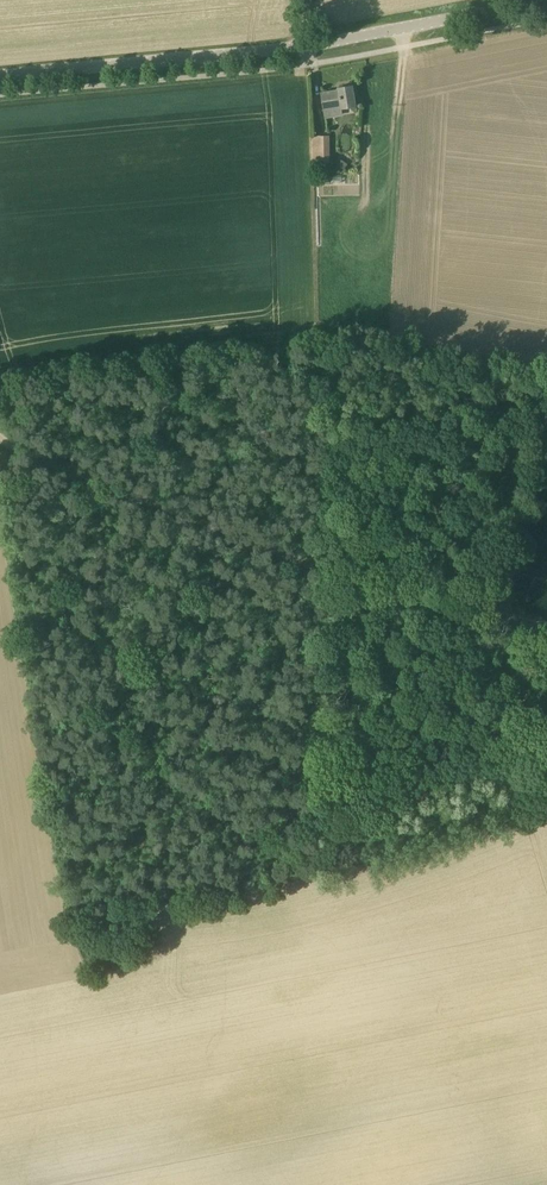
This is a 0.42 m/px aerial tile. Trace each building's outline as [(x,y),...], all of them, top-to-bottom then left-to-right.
[(352,85),(338,88),(339,90),(321,93),(324,108),(326,118),(343,115),(341,108),(355,105),(352,85)] [(328,135),(313,136),(314,162),(329,162),(328,135)] [(340,159),(335,167),(343,172),(348,164),(340,159)]
